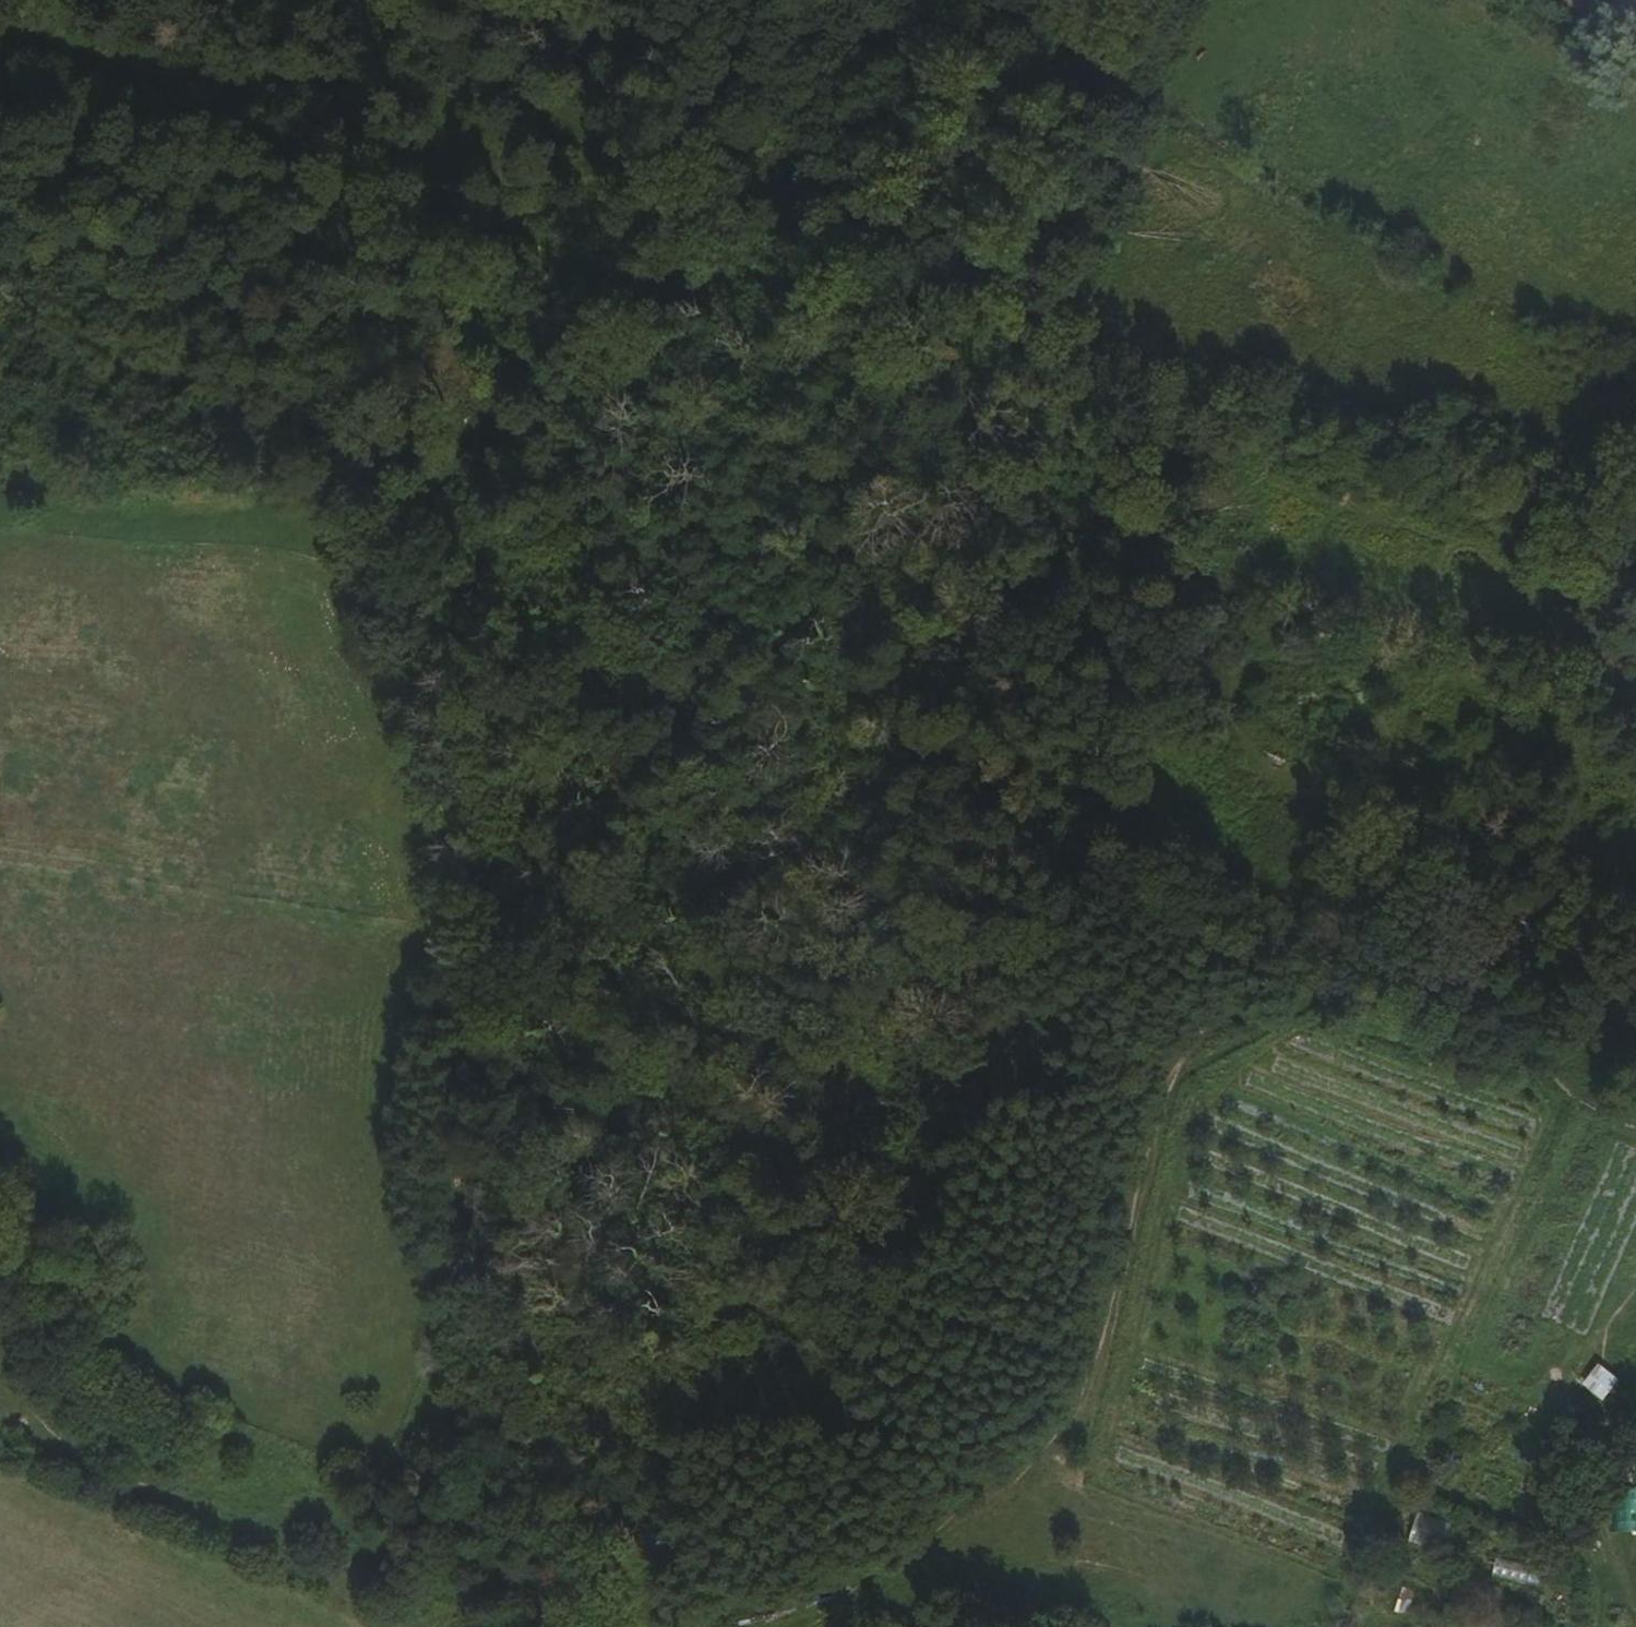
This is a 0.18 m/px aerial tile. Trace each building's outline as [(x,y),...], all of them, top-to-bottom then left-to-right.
[(1587,1380),(1601,1396),(1617,1382),(1603,1366),(1587,1380)]
